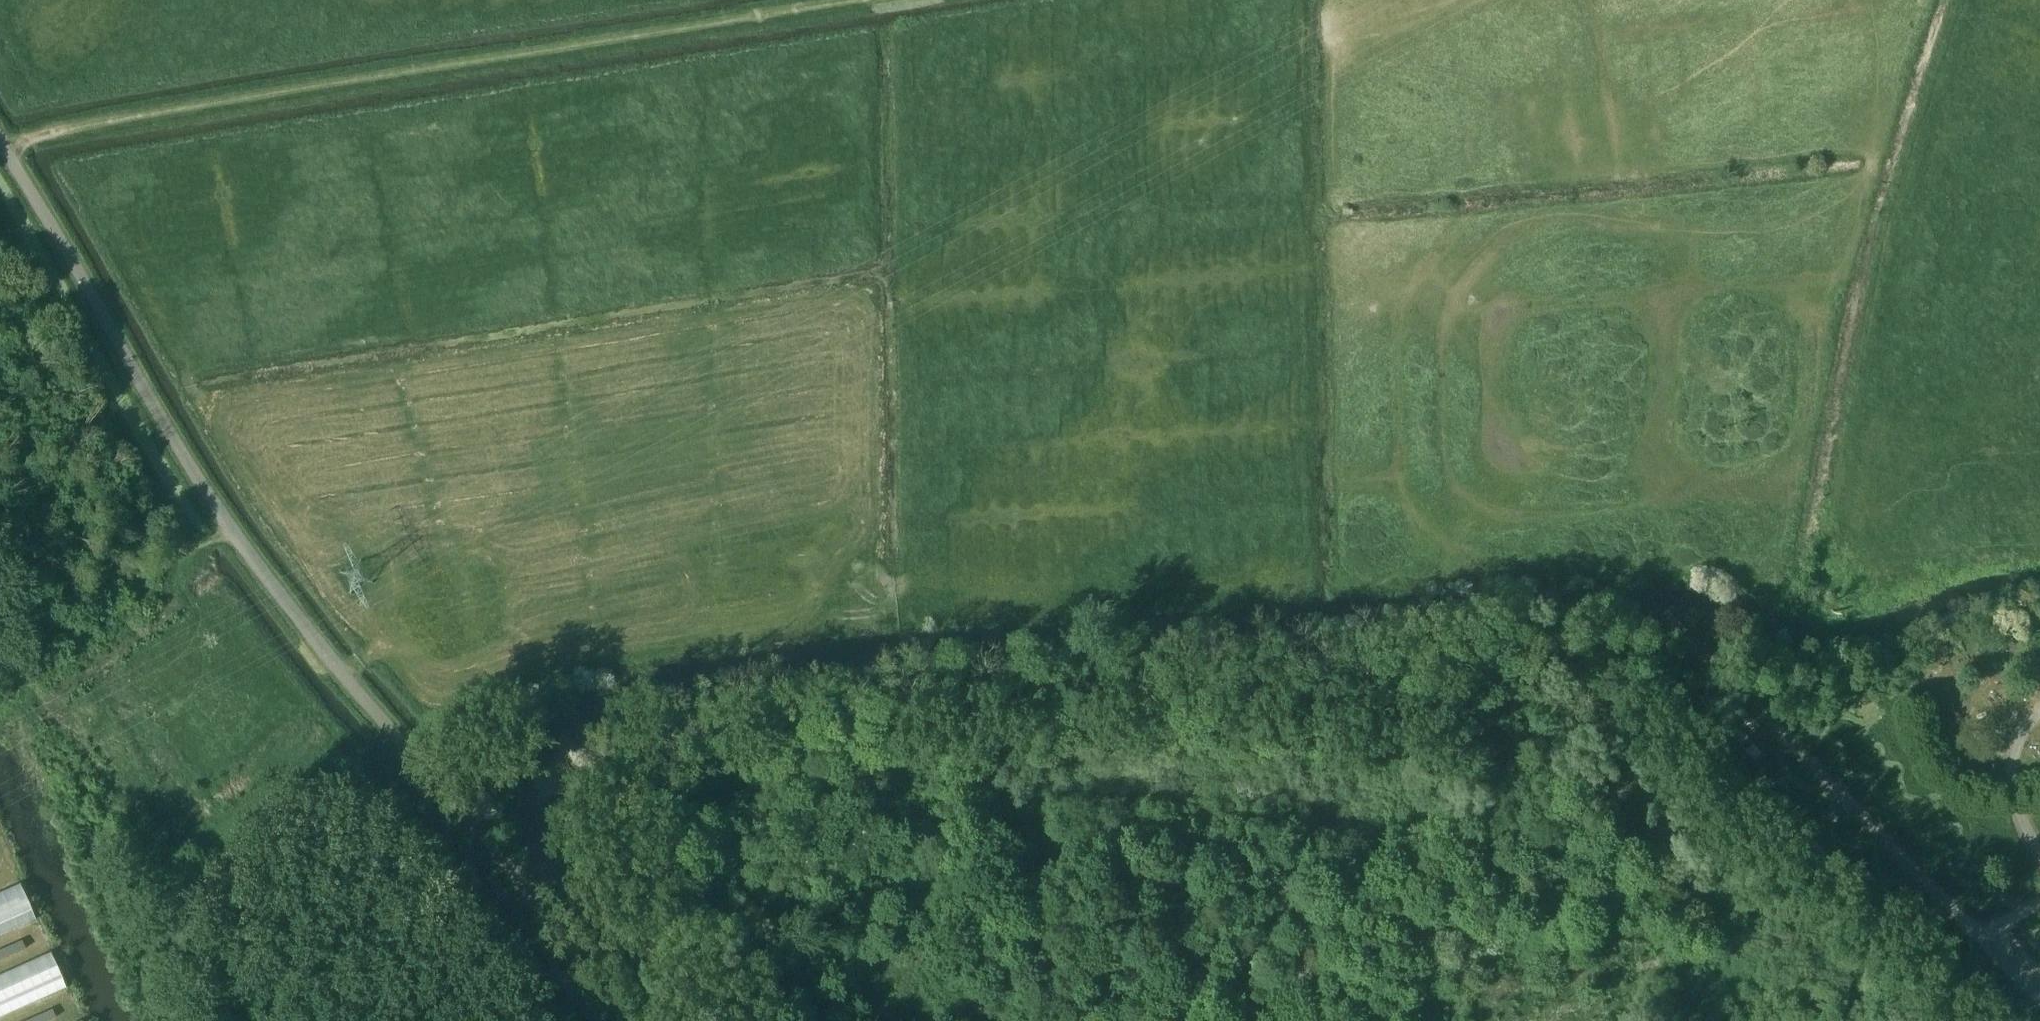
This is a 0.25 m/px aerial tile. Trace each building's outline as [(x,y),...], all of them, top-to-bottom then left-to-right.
[(35,919),(19,883),(0,891),(0,935),(35,919)] [(0,947),(0,958),(24,948),(20,938),(0,947)] [(66,987),(50,952),(0,974),(0,1016),(66,987)] [(17,1020),(45,1020),(55,1017),(50,1006),(17,1020)]
